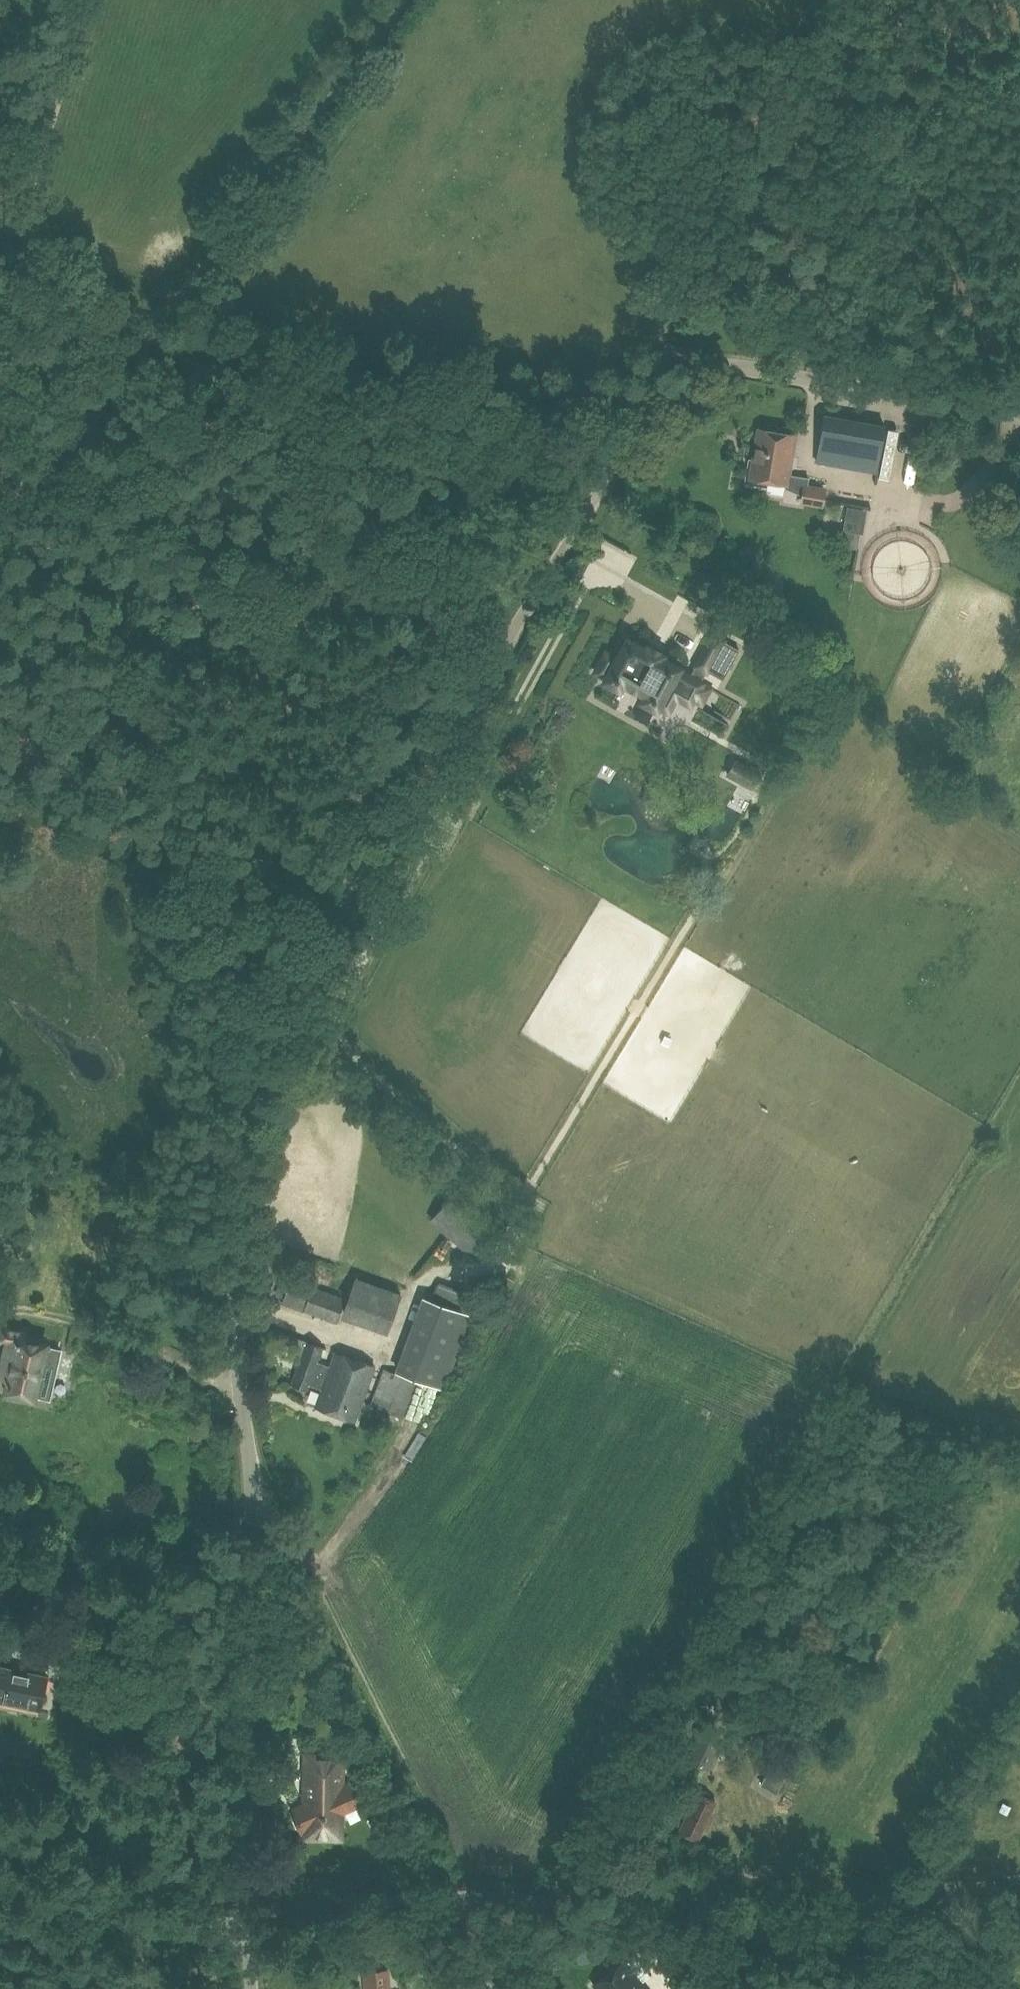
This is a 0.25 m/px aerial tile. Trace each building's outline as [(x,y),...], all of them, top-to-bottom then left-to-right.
[(818,461),(877,471),(884,424),(826,414),(818,461)] [(802,501),(822,504),(824,488),(807,485),(808,478),(788,474),(795,435),(759,428),(754,459),(749,458),(744,483),(767,487),(768,480),(786,483),(785,487),(799,493),(803,494),(802,501)] [(917,444),(913,467),(924,468),(927,445),(917,444)] [(678,669),(679,666),(661,656),(663,653),(647,644),(645,647),(627,637),(616,657),(606,652),(595,671),(605,677),(603,680),(619,688),(620,686),(642,698),(640,700),(656,709),(658,706),(668,711),(676,696),(690,704),(693,699),(701,704),(710,687),(698,680),(704,670),(706,672),(707,670),(722,678),(738,649),(723,641),(724,639),(712,632),(694,665),(697,667),(691,676),(678,669)] [(761,771),(736,758),(727,775),(752,788),(761,771)] [(477,1261),(503,1231),(457,1192),(432,1222),(477,1261)] [(342,1311),(386,1327),(398,1293),(354,1277),(342,1311)] [(336,1322),(344,1299),(287,1279),(279,1302),(336,1322)] [(434,1294),(465,1306),(470,1293),(439,1281),(434,1294)] [(424,1297),(396,1373),(442,1389),(469,1314),(424,1297)] [(4,1343),(0,1362),(0,1377),(6,1379),(3,1392),(30,1399),(44,1343),(23,1338),(24,1332),(0,1326),(0,1342),(4,1343)] [(290,1384),(306,1390),(308,1385),(321,1389),(314,1408),(353,1421),(373,1366),(334,1352),(329,1365),(317,1361),(322,1348),(305,1342),(290,1384)] [(414,1381),(389,1372),(383,1370),(370,1406),(400,1418),(414,1381)] [(38,1708),(45,1673),(0,1664),(0,1700),(38,1708)] [(708,1768),(720,1740),(699,1731),(687,1758),(708,1768)] [(302,1804),(295,1807),(302,1823),(301,1838),(337,1839),(338,1807),(358,1798),(350,1781),(339,1786),(339,1756),(302,1756),(302,1804)] [(760,1783),(776,1792),(784,1777),(783,1777),(787,1769),(773,1762),(769,1769),(768,1769),(760,1783)] [(713,1816),(708,1814),(714,1801),(706,1798),(707,1795),(706,1794),(707,1792),(704,1790),(702,1795),(696,1793),(691,1803),(693,1805),(681,1831),(697,1839),(703,1826),(707,1828),(713,1816)] [(598,1988),(646,1988),(623,1959),(593,1982),(598,1988)] [(366,1988),(388,1988),(386,1968),(365,1970),(366,1988)]
